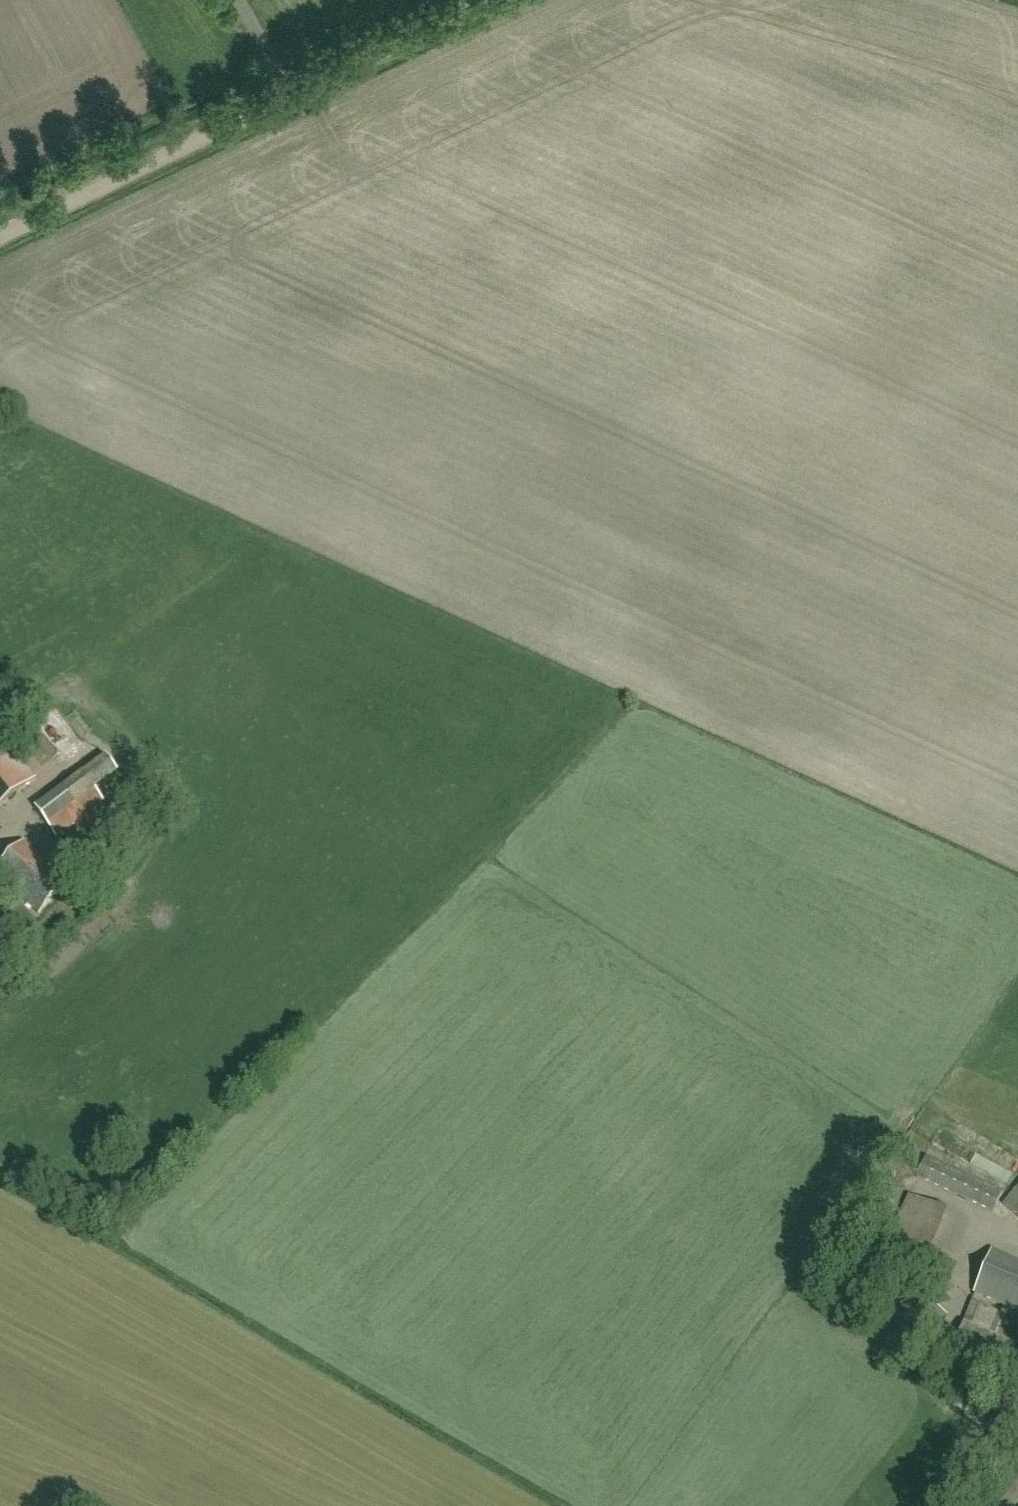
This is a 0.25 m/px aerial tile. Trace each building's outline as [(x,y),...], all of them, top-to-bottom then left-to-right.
[(69,718),(52,732),(69,751),(85,737),(69,718)] [(0,743),(0,809),(34,781),(3,741),(0,743)] [(96,790),(118,773),(105,757),(35,810),(58,839),(105,803),(96,790)] [(69,884),(24,843),(0,870),(0,879),(40,915),(69,884)] [(1003,1191),(990,1186),(926,1157),(917,1179),(993,1213),(1003,1191)] [(1002,1206),(1017,1218),(1017,1186),(1002,1206)] [(922,1290),(955,1218),(908,1197),(876,1269),(922,1290)] [(992,1251),(974,1294),(1017,1312),(1017,1262),(992,1251)] [(892,1326),(925,1348),(946,1318),(912,1295),(892,1326)] [(962,1325),(944,1366),(1017,1396),(1017,1395),(1017,1348),(962,1325)]
